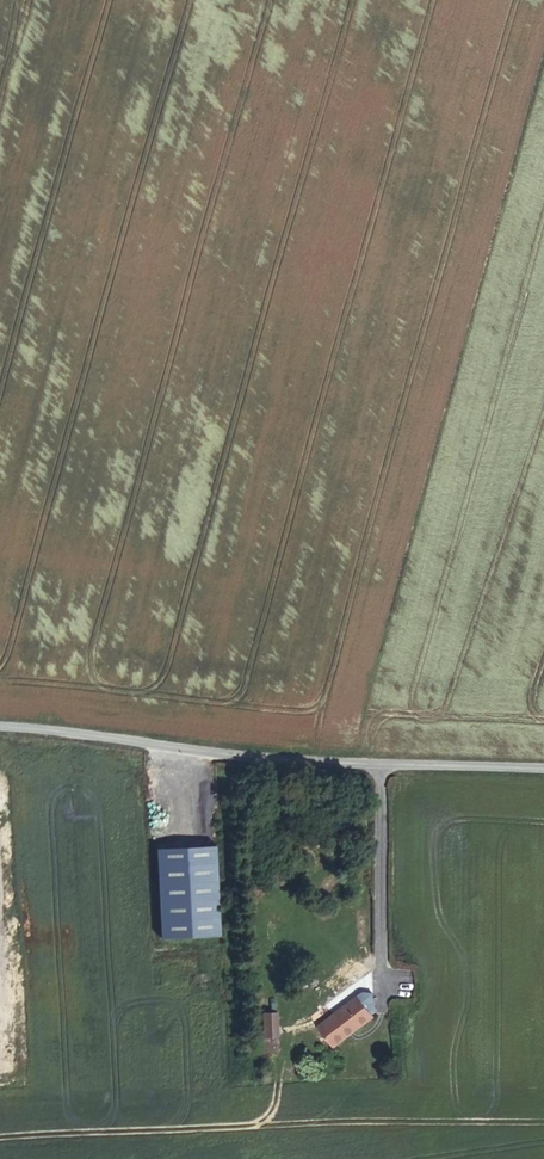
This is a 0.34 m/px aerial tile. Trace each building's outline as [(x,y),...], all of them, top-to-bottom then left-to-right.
[(216,852),(160,854),(163,938),(219,936),(216,852)] [(314,1032),(330,1052),(368,1020),(351,1000),(314,1032)] [(258,1023),(261,1047),(276,1045),(273,1022),(258,1023)]
